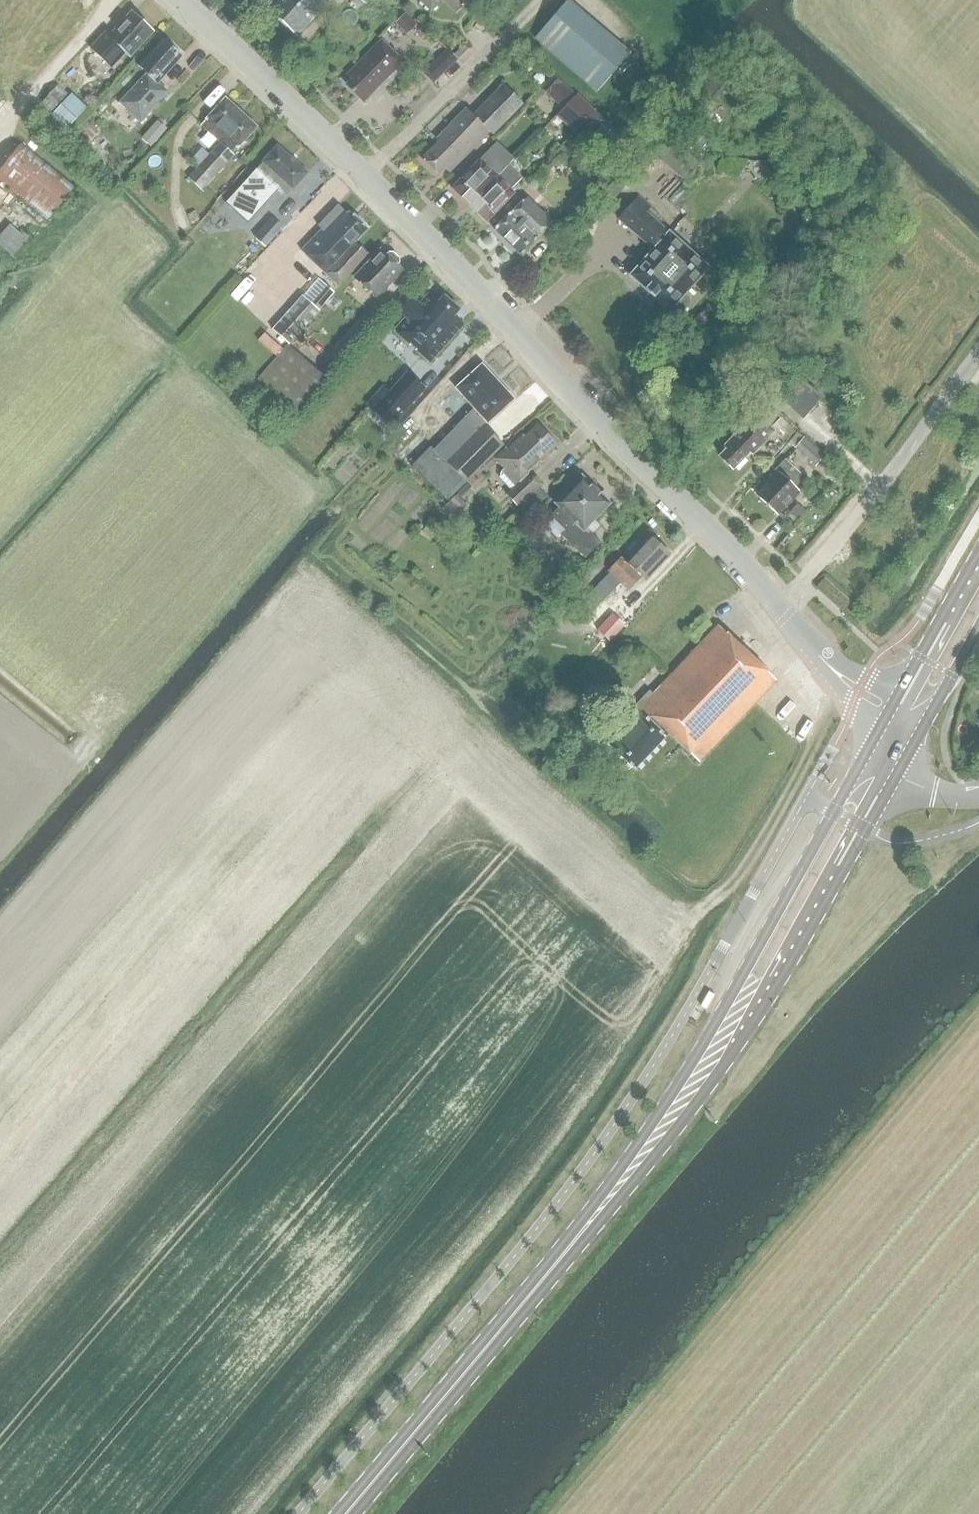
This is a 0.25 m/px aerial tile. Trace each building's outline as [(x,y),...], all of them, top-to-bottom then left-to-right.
[(328,0),(276,0),(267,9),(296,35),(329,1),(328,0)] [(430,12),(440,1),(454,14),(468,0),(418,0),(430,12)] [(534,35),(598,90),(633,51),(575,0),(565,0),(534,35)] [(91,50),(110,67),(124,52),(128,56),(152,31),(132,13),(110,37),(106,34),(91,50)] [(415,25),(404,14),(394,24),(405,35),(415,25)] [(137,65),(146,73),(119,103),(140,123),(167,92),(157,82),(180,57),(161,39),(137,65)] [(363,93),(367,98),(401,64),(380,42),(345,76),(350,81),(345,86),(358,99),(363,93)] [(457,59),(446,49),(421,74),(433,85),(457,59)] [(558,84),(549,77),(537,90),(546,97),(558,84)] [(489,132),(492,135),(522,104),(503,85),(473,115),(466,109),(435,140),(438,142),(421,159),(438,175),(444,169),(449,173),(489,132)] [(53,91),(41,103),(50,111),(61,100),(53,91)] [(595,110),(577,94),(556,117),(574,133),(595,110)] [(65,129),(86,108),(75,98),(55,120),(65,129)] [(256,127),(225,98),(200,125),(220,143),(188,178),(201,190),(233,155),(232,154),(256,127)] [(571,136),(581,145),(605,119),(595,110),(571,136)] [(157,121),(147,131),(157,140),(166,130),(157,121)] [(583,147),(581,145),(571,136),(557,152),(569,163),(583,147)] [(49,221),(77,186),(22,142),(0,169),(0,181),(49,221)] [(238,189),(225,203),(246,222),(276,189),(284,196),(291,189),(292,190),(307,173),(276,145),(261,162),(262,163),(238,189)] [(470,203),(507,166),(493,152),(483,163),(480,160),(472,168),(472,167),(451,188),(464,202),(466,200),(470,203)] [(593,179),(601,170),(590,159),(581,169),(593,179)] [(507,166),(470,203),(474,207),(472,209),(485,222),(507,200),(513,193),(510,190),(520,179),(507,166)] [(679,187),(668,199),(675,205),(685,193),(679,187)] [(637,196),(617,219),(653,250),(629,276),(669,311),(671,309),(675,313),(681,313),(688,305),(687,299),(683,295),(708,268),(645,212),(649,207),(637,196)] [(510,213),(493,230),(520,256),(536,238),(551,222),(526,197),(511,213),(510,213)] [(347,214),(337,204),(317,226),(321,229),(301,251),(338,286),(366,253),(355,242),(367,229),(349,211),(347,214)] [(270,220),(254,237),(264,247),(280,230),(270,220)] [(13,257),(27,240),(9,224),(0,234),(0,246),(13,257)] [(386,254),(382,250),(355,279),(374,297),(401,269),(397,264),(398,263),(398,258),(392,253),(388,253),(386,254)] [(302,296),(272,330),(290,345),(319,311),(318,310),(333,293),(326,287),(311,303),(302,296)] [(393,331),(429,362),(462,325),(452,316),(458,310),(443,296),(437,303),(427,294),(419,304),(404,291),(395,302),(408,314),(393,331)] [(327,381),(287,346),(245,394),(285,429),(327,381)] [(481,365),(456,388),(474,408),(457,425),(458,426),(470,438),(482,426),(486,422),(487,423),(513,399),(482,364),(481,365)] [(373,411),(391,427),(425,389),(407,373),(373,411)] [(805,420),(825,397),(798,373),(778,394),(805,420)] [(763,402),(737,429),(739,431),(723,448),(725,450),(720,456),(733,469),(748,453),(750,456),(773,431),(770,428),(780,418),(763,402)] [(494,459),(504,469),(499,473),(513,489),(506,495),(516,506),(539,484),(529,473),(541,463),(539,461),(555,445),(536,425),(523,437),(522,435),(506,450),(505,448),(494,459)] [(501,445),(482,426),(470,438),(458,426),(434,451),(430,447),(411,467),(447,501),(501,445)] [(827,456),(807,438),(796,450),(817,468),(827,456)] [(798,492),(794,488),(803,478),(784,460),(774,471),(777,473),(756,495),(777,515),(798,492)] [(562,528),(565,531),(560,536),(584,559),(600,542),(588,531),(586,533),(583,531),(609,504),(581,476),(554,503),(558,507),(549,516),(552,519),(544,526),(554,536),(562,528)] [(466,485),(457,493),(464,500),(473,492),(466,485)] [(641,577),(644,580),(668,554),(649,537),(625,562),(620,557),(607,571),(629,591),(641,577)] [(607,618),(596,630),(609,642),(620,630),(607,618)] [(668,733),(698,762),(775,680),(717,626),(652,695),(649,692),(634,708),(636,711),(630,718),(626,713),(602,739),(634,770),(668,733)]
